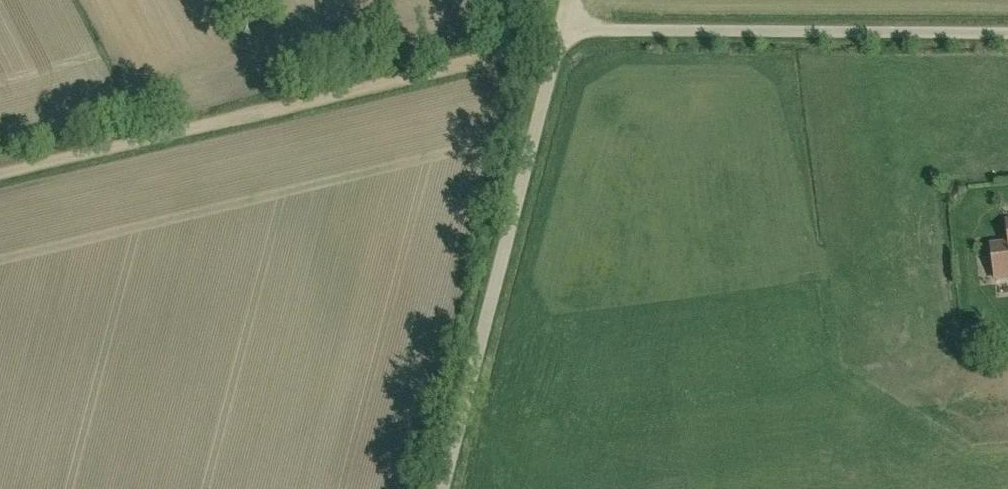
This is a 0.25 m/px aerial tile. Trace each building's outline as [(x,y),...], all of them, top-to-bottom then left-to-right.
[(992,248),(996,280),(1007,279),(1007,246),(992,248)]
